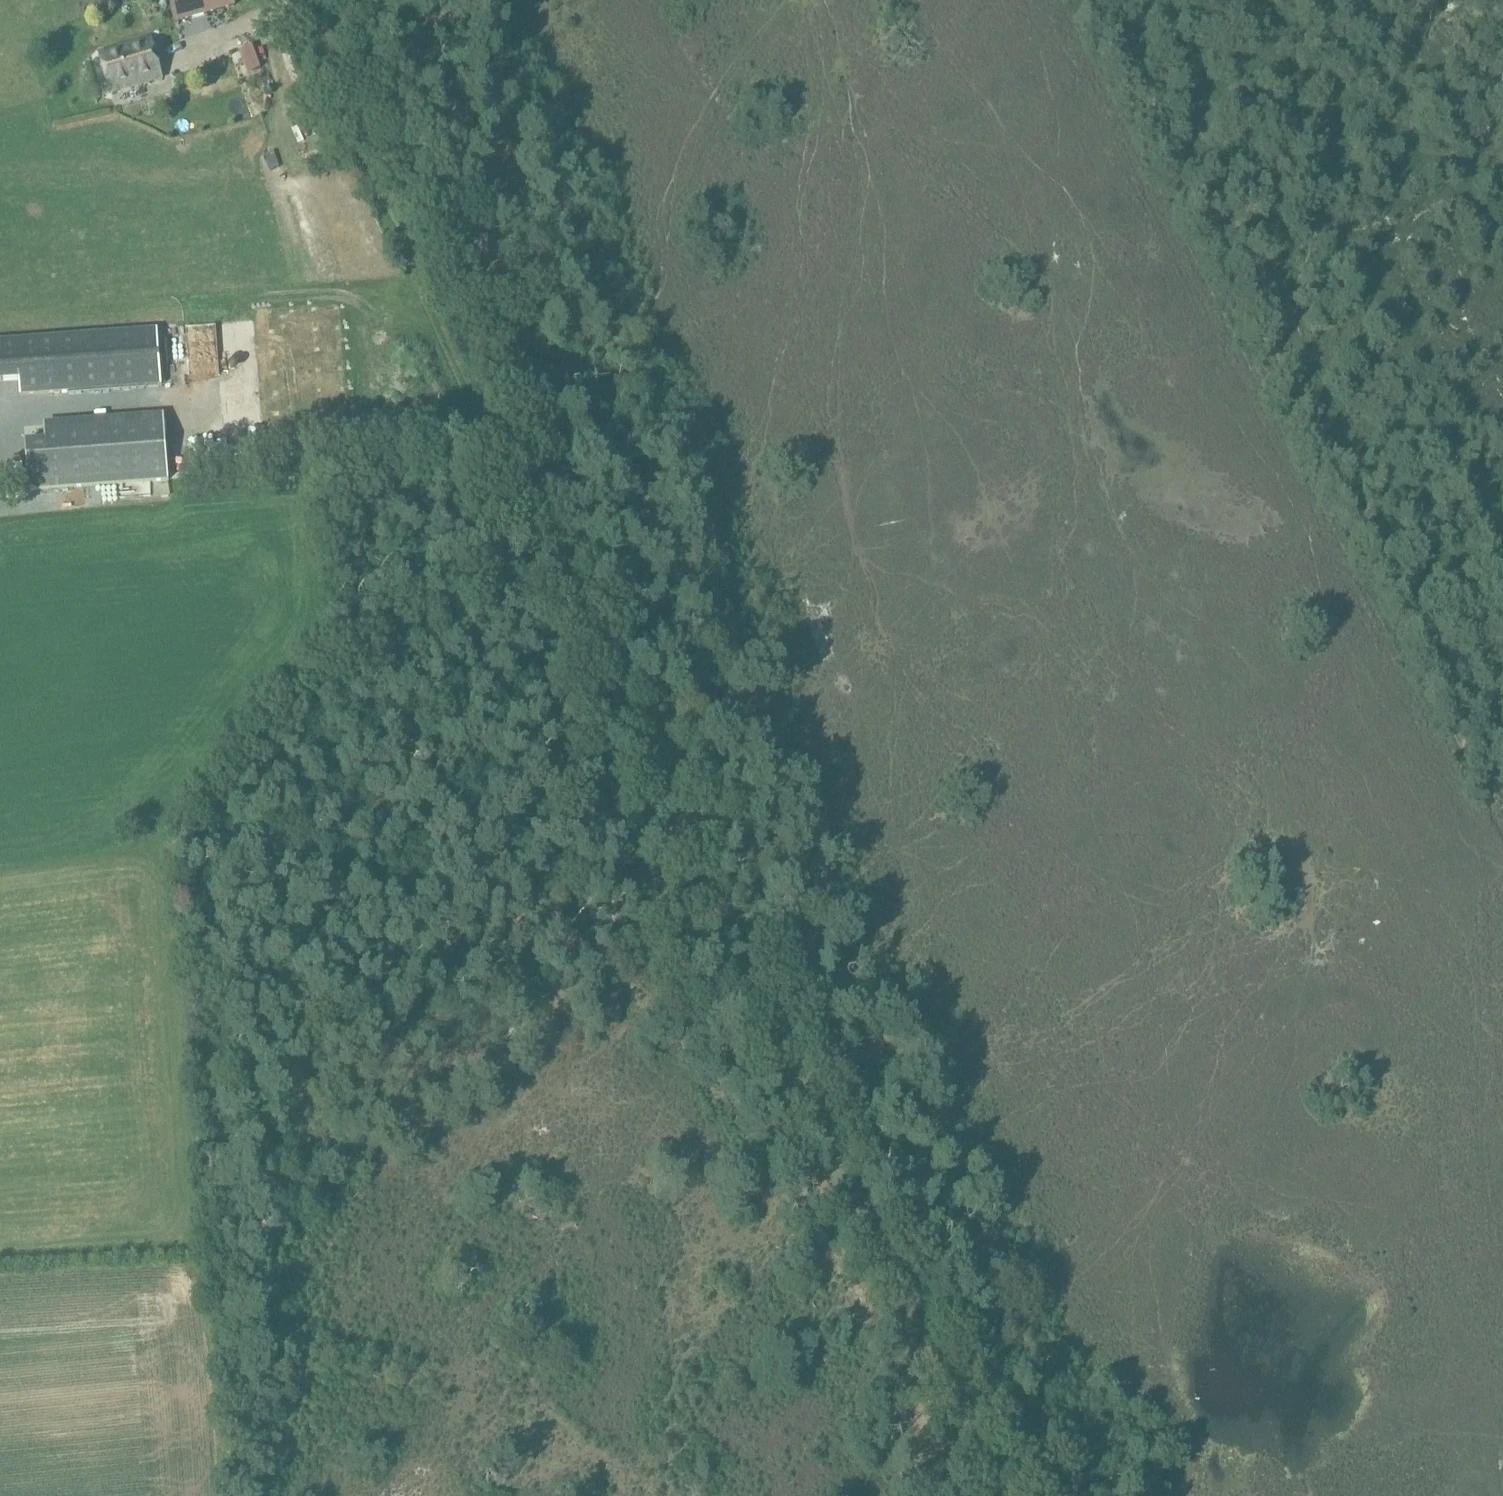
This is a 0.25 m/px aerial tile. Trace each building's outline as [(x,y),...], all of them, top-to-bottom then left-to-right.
[(166,26),(224,9),(221,0),(159,0),(166,26)] [(111,93),(157,80),(161,79),(150,40),(101,54),(111,93)] [(197,67),(202,87),(251,73),(245,53),(197,67)] [(20,380),(21,396),(162,386),(158,330),(0,342),(0,382),(20,380)] [(45,447),(27,449),(30,497),(167,487),(162,418),(45,428),(45,447)]
